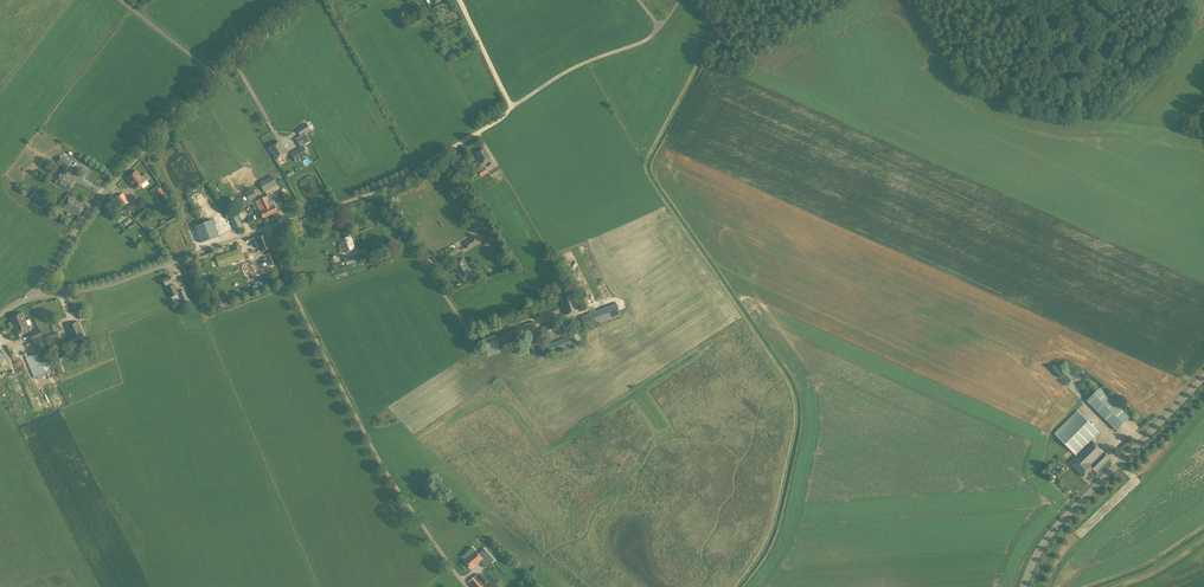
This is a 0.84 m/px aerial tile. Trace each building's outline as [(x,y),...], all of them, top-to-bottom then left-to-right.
[(300,147),(310,141),(305,133),(311,130),(306,123),(296,130),(301,137),(296,140),(300,147)] [(269,148),(276,161),(287,154),(280,141),(269,148)] [(296,162),(309,155),(303,146),(291,153),(296,162)] [(476,153),(482,164),(490,159),(484,149),(476,153)] [(72,163),(61,157),(57,163),(68,169),(72,163)] [(488,173),(485,167),(483,168),(481,165),(476,168),(481,177),(488,173)] [(146,174),(141,177),(137,171),(127,179),(135,189),(149,178),(146,174)] [(75,181),(61,174),(55,184),(69,191),(75,181)] [(264,192),(277,185),(272,176),(259,183),(264,192)] [(159,188),(159,189),(158,188),(153,191),(154,192),(153,193),(155,196),(159,193),(160,195),(160,194),(162,196),(165,194),(160,187),(159,188)] [(249,201),(257,197),(253,191),(246,195),(249,201)] [(128,203),(122,194),(117,198),(123,207),(128,203)] [(85,205),(70,197),(64,208),(79,215),(85,205)] [(258,202),(256,203),(261,213),(260,213),(263,218),(277,212),(275,206),(274,206),(272,200),(269,201),(267,197),(257,201),(258,202)] [(50,202),(46,199),(44,202),(42,204),(46,208),(48,204),(50,202)] [(54,204),(51,209),(56,212),(59,207),(54,204)] [(242,226),(237,214),(229,218),(234,230),(242,226)] [(195,226),(201,243),(219,236),(213,220),(195,226)] [(485,222),(476,228),(483,239),(492,232),(485,222)] [(268,256),(265,250),(272,247),(266,234),(254,238),(259,250),(254,253),(257,261),(261,269),(271,264),(268,256)] [(355,249),(351,237),(339,240),(343,253),(355,249)] [(473,237),(464,243),(468,250),(478,244),(473,237)] [(216,257),(220,267),(242,259),(239,249),(216,257)] [(357,256),(345,259),(348,266),(359,262),(357,256)] [(453,266),(462,280),(472,274),(463,260),(453,266)] [(512,268),(510,261),(500,264),(503,271),(512,268)] [(171,269),(164,272),(166,278),(173,275),(171,269)] [(173,283),(174,282),(171,276),(163,280),(166,286),(167,288),(167,289),(171,297),(178,294),(173,283)] [(184,291),(179,293),(185,306),(190,304),(184,291)] [(573,294),(560,298),(565,315),(578,311),(573,294)] [(621,315),(618,307),(616,303),(580,317),(585,329),(621,315)] [(78,319),(86,316),(83,308),(75,312),(78,319)] [(22,313),(10,318),(14,328),(19,326),(20,327),(22,326),(21,323),(26,321),(22,313)] [(17,335),(29,330),(26,321),(21,323),(22,326),(20,327),(19,326),(14,328),(17,335)] [(568,331),(572,330),(569,321),(565,323),(564,322),(554,325),(553,323),(541,327),(546,341),(569,333),(568,331)] [(84,336),(78,322),(66,327),(72,341),(84,336)] [(488,357),(500,353),(499,350),(528,340),(528,342),(540,338),(535,322),(495,336),(494,334),(480,339),(485,354),(487,354),(488,357)] [(46,344),(44,338),(43,338),(40,329),(29,334),(36,351),(47,346),(46,344)] [(57,332),(44,338),(46,344),(60,338),(57,332)] [(549,354),(577,345),(573,335),(546,345),(549,354)] [(66,355),(59,358),(61,362),(71,356),(69,353),(67,350),(64,352),(66,355)] [(37,353),(25,358),(29,368),(41,363),(37,353)] [(1061,375),(1069,383),(1074,378),(1066,370),(1064,372),(1060,369),(1058,372),(1061,375)] [(1087,401),(1116,431),(1130,417),(1100,388),(1087,401)] [(1084,477),(1090,472),(1093,470),(1096,472),(1110,459),(1092,441),(1100,433),(1077,411),(1054,434),(1077,456),(1075,458),(1074,457),(1069,462),(1084,477)] [(483,560),(482,559),(486,555),(487,556),(489,555),(484,549),(478,554),(476,551),(472,547),(468,551),(471,555),(464,561),(470,568),(473,565),(474,567),(483,560)] [(472,586),(486,586),(476,576),(468,582),(472,586)]
